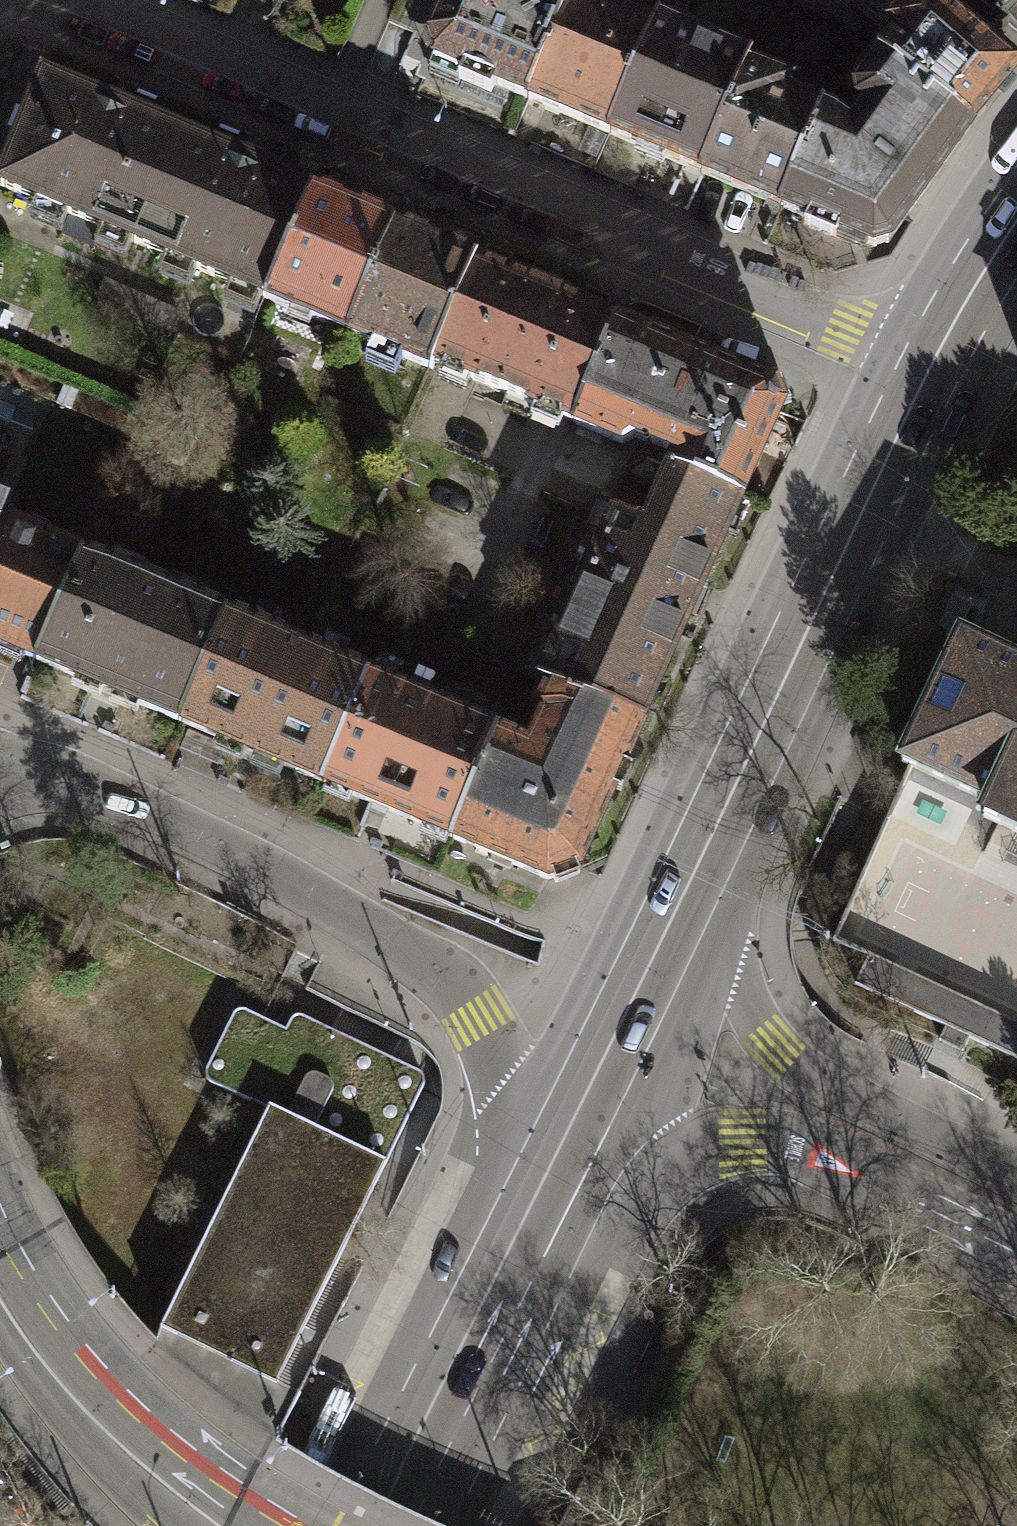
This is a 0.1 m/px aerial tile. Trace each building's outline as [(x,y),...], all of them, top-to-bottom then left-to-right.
[(285,9),(289,0),(264,0),(285,9)] [(533,126),(583,0),(447,0),(416,79),(533,126)] [(612,159),(668,31),(591,0),(583,0),(533,126),(612,159)] [(893,37),(993,118),(1016,88),(1016,50),(966,0),(832,0),(893,37)] [(612,159),(704,195),(760,67),(668,31),(612,159)] [(884,270),(993,118),(893,37),(840,98),(783,227),(884,270)] [(704,195),(783,227),(840,98),(760,67),(704,195)] [(135,242),(180,136),(43,78),(0,181),(0,186),(135,242)] [(312,192),(180,136),(135,242),(267,298),(312,192)] [(394,226),(312,192),(267,298),(348,333),(394,226)] [(475,260),(394,226),(348,333),(430,367),(431,363),(475,260)] [(484,264),(475,260),(431,363),(574,423),(617,321),(608,317),(611,309),(587,299),(583,307),(508,275),(512,267),(488,257),(484,264)] [(774,389),(617,321),(574,423),(622,444),(632,438),(651,446),(645,458),(670,468),(741,498),(781,409),(774,389)] [(643,722),(741,498),(670,468),(645,526),(614,513),(541,680),(543,681),(542,684),(547,686),(549,682),(643,722)] [(37,660),(83,554),(0,519),(0,645),(37,660)] [(225,615),(83,554),(37,660),(180,721),(225,615)] [(368,676),(225,615),(180,721),(322,782),(368,676)] [(960,637),(901,762),(989,802),(983,815),(1016,831),(1016,664),(960,637)] [(497,731),(368,676),(322,782),(451,837),(497,731)] [(528,744),(497,731),(451,837),(549,880),(579,867),(643,722),(549,682),(547,686),(538,707),(541,714),(528,744)] [(870,952),(855,983),(945,1026),(939,1039),(963,1050),(969,1037),(1016,1060),(1016,1021),(870,952)] [(270,1106),(386,1163),(423,1087),(424,1083),(424,1080),(422,1076),(419,1073),(329,1028),(319,1047),(285,1030),(285,1028),(245,1009),(242,1008),(239,1009),(236,1010),(233,1013),(207,1067),(206,1071),(206,1075),(207,1078),(210,1081),(250,1101),(251,1099),(269,1108),(270,1106)] [(269,1108),(160,1329),(276,1386),(386,1163),(270,1106),(269,1108)]
